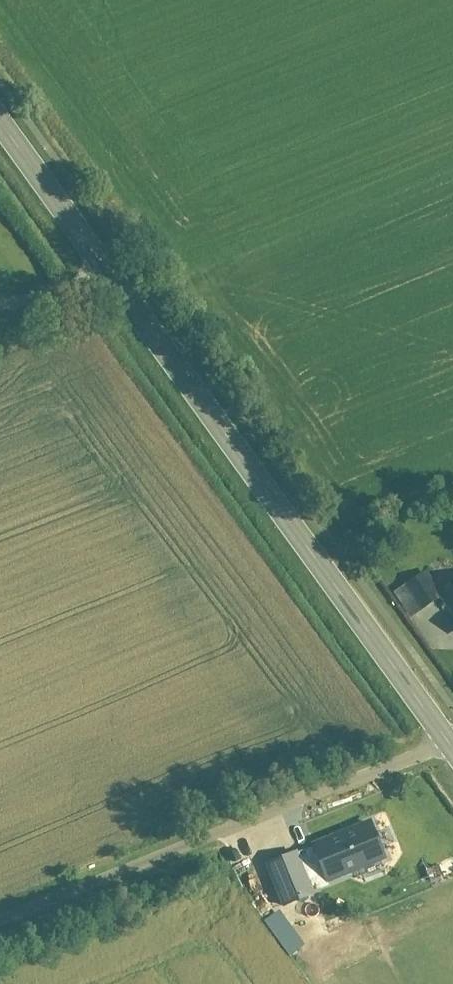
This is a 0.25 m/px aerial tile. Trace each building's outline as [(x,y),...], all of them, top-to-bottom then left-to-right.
[(442,606),(452,622),(452,599),(442,606)] [(332,881),(334,885),(393,863),(379,828),(321,850),(332,881)] [(300,858),(312,888),(332,881),(321,850),(300,858)] [(266,869),(282,908),(314,895),(298,856),(266,869)]
